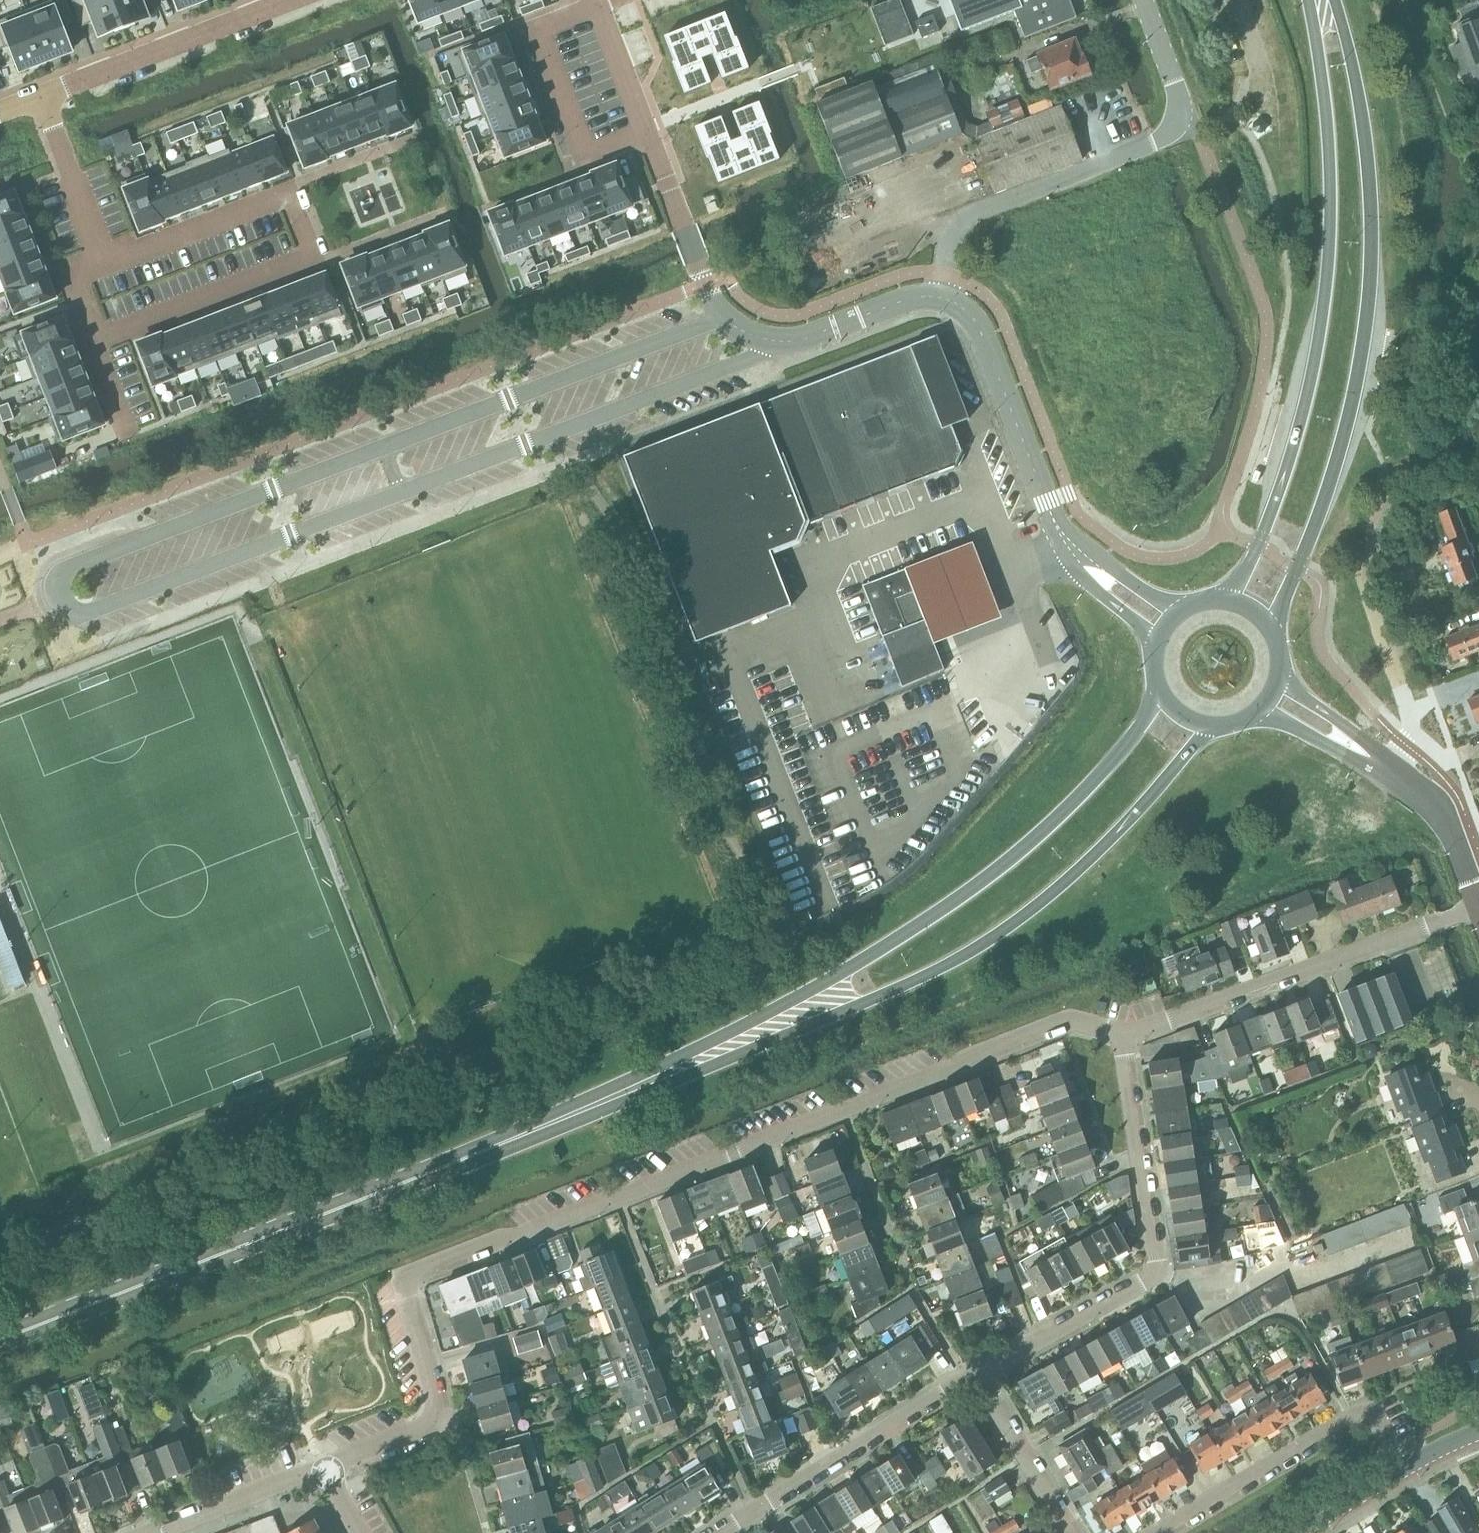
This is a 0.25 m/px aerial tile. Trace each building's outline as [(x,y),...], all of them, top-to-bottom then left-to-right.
[(26,11),(47,64),(74,53),(63,25),(76,21),(68,0),(54,0),(26,11)] [(72,1),(82,26),(92,22),(99,40),(124,30),(113,0),(76,0),(72,1)] [(124,30),(151,19),(143,0),(113,0),(124,30)] [(179,13),(206,3),(205,0),(174,0),(179,13)] [(418,25),(440,17),(433,0),(408,0),(418,25)] [(440,17),(461,9),(458,0),(433,0),(440,17)] [(461,9),(483,0),(458,0),(461,9)] [(870,9),(871,11),(885,47),(913,36),(900,0),(893,0),(880,5),(876,7),(870,9)] [(1069,0),(950,0),(962,31),(1014,11),(1024,37),(1076,18),(1069,0)] [(542,1),(531,5),(533,12),(544,8),(542,1)] [(531,5),(520,9),(523,16),(533,12),(531,5)] [(0,21),(0,49),(8,46),(19,74),(47,64),(26,11),(0,21)] [(736,38),(726,13),(664,37),(674,63),(672,63),(685,95),(712,84),(700,54),(711,50),(723,80),(750,69),(737,38),(736,38)] [(502,16),(490,20),(493,28),(504,24),(502,16)] [(1455,27),(1462,46),(1450,50),(1463,85),(1475,80),(1477,84),(1478,83),(1478,19),(1455,27)] [(490,20),(479,25),(482,32),(493,28),(490,20)] [(461,31),(450,36),(453,43),(464,39),(461,31)] [(506,34),(458,52),(466,74),(514,56),(506,34)] [(450,36),(439,40),(442,47),(453,43),(450,36)] [(1082,58),(1075,42),(1027,61),(1032,74),(1043,70),(1051,90),(1088,75),(1092,68),(1089,60),(1082,58)] [(367,56),(360,59),(364,70),(371,67),(367,56)] [(514,56),(466,74),(475,96),(522,78),(514,56)] [(360,59),(352,62),(356,72),(364,70),(360,59)] [(962,134),(959,127),(934,65),(876,89),(873,82),(817,104),(847,179),(962,134)] [(327,72),(319,75),(323,85),(331,82),(327,72)] [(448,72),(441,75),(445,85),(452,82),(448,72)] [(319,75),(311,77),(316,88),(323,85),(319,75)] [(522,78),(475,96),(483,117),(487,115),(488,116),(531,100),(522,78)] [(299,82),(291,85),(295,96),(303,93),(299,82)] [(389,136),(412,127),(396,85),(373,93),(389,136)] [(387,137),(389,136),(373,93),(354,101),(369,142),(386,135),(387,137)] [(451,93),(444,96),(448,107),(455,104),(451,93)] [(348,150),(369,142),(354,101),(352,97),(331,105),(348,150)] [(531,100),(488,116),(496,138),(539,121),(531,100)] [(709,159),(719,184),(780,160),(770,135),(772,134),(760,102),(733,113),(744,143),(734,147),(722,117),(695,128),(707,160),(709,159)] [(243,104),(235,107),(239,118),(247,115),(243,104)] [(455,104),(448,107),(452,118),(460,115),(455,104)] [(1019,104),(1010,108),(1008,105),(999,109),(1000,112),(990,116),(994,128),(1024,116),(1019,104)] [(329,157),(348,150),(331,105),(309,114),(310,117),(327,160),(330,159),(329,157)] [(1083,160),(1062,106),(976,141),(997,194),(1083,160)] [(222,112),(215,115),(219,125),(226,123),(222,112)] [(215,115),(208,118),(212,128),(219,125),(215,115)] [(305,169),(327,160),(310,117),(288,125),(305,169)] [(539,121),(496,138),(504,160),(547,143),(539,121)] [(182,127),(175,130),(179,141),(186,138),(182,127)] [(175,130),(167,133),(171,144),(179,141),(175,130)] [(471,132),(464,134),(468,146),(475,143),(471,132)] [(131,136),(114,143),(122,163),(138,157),(135,146),(134,146),(131,136)] [(274,137),(252,145),(266,181),(287,173),(274,137)] [(142,143),(135,146),(138,157),(146,154),(142,143)] [(475,143),(468,146),(472,157),(480,154),(475,143)] [(252,145),(232,153),(245,189),(266,181),(252,145)] [(230,148),(210,156),(225,197),(245,189),(232,153),(230,148)] [(209,155),(186,164),(187,166),(202,205),(225,197),(210,156),(209,155)] [(617,163),(596,171),(613,216),(635,208),(634,205),(645,201),(635,176),(624,180),(617,163)] [(187,166),(169,173),(184,212),(202,205),(187,166)] [(591,174),(575,181),(592,224),(613,216),(596,171),(590,173),(591,174)] [(169,173),(149,180),(165,223),(166,223),(165,220),(184,212),(169,173)] [(147,174),(122,184),(124,189),(141,232),(165,223),(149,180),(147,174)] [(575,181),(553,189),(570,233),(592,224),(575,181)] [(553,189),(532,197),(548,241),(570,233),(553,189)] [(0,198),(0,223),(24,213),(16,192),(0,198)] [(514,202),(509,203),(527,249),(548,241),(532,197),(514,204),(514,202)] [(509,203),(487,212),(505,258),(527,249),(509,203)] [(32,235),(24,213),(0,223),(0,247),(32,235)] [(444,281),(468,272),(449,224),(425,233),(426,235),(441,276),(444,281)] [(628,231),(617,236),(620,243),(631,238),(628,231)] [(0,247),(0,271),(40,256),(32,235),(0,247)] [(422,283),(441,276),(426,235),(406,242),(422,283)] [(617,236),(606,240),(609,247),(620,243),(617,236)] [(403,291),(422,283),(406,242),(387,250),(403,291)] [(588,247),(576,251),(579,258),(590,254),(588,247)] [(383,298),(403,291),(387,250),(368,257),(383,298)] [(576,251),(565,255),(568,263),(579,258),(576,251)] [(386,304),(383,298),(368,257),(367,255),(342,265),(361,313),(386,304)] [(0,271),(0,272),(8,293),(48,277),(40,256),(0,271)] [(547,262),(537,267),(538,270),(539,273),(550,269),(547,262)] [(538,270),(527,275),(531,285),(542,281),(541,279),(539,274),(539,273),(538,270)] [(326,274),(306,282),(321,323),(342,315),(326,274)] [(48,277),(8,293),(16,314),(56,299),(48,277)] [(306,282),(285,290),(301,331),(321,323),(306,282)] [(285,290),(265,297),(280,337),(277,338),(278,340),(301,331),(285,290)] [(458,294),(451,297),(455,308),(462,305),(458,294)] [(265,297),(244,305),(260,345),(277,338),(280,337),(265,297)] [(451,297),(443,300),(448,310),(455,308),(451,297)] [(244,305),(224,313),(239,353),(260,345),(244,305)] [(418,309),(410,312),(415,323),(422,320),(418,309)] [(410,312),(403,315),(407,326),(415,323),(410,312)] [(224,313),(204,321),(219,360),(239,353),(224,313)] [(64,318),(14,338),(22,359),(26,357),(32,355),(72,339),(64,318)] [(384,323),(376,326),(380,336),(388,333),(395,331),(390,320),(384,323)] [(204,321),(183,329),(199,368),(219,360),(204,321)] [(183,329),(163,336),(178,376),(199,368),(183,329)] [(162,334),(138,344),(154,386),(178,376),(163,336),(162,334)] [(952,425),(970,419),(937,337),(793,393),(624,457),(696,643),(792,606),(771,552),(801,525),(955,466),(957,468),(964,451),(961,450),(952,425)] [(32,355),(26,357),(34,378),(40,376),(81,361),(72,339),(32,355)] [(334,341),(327,344),(331,355),(338,352),(334,341)] [(327,344),(319,347),(324,358),(331,355),(327,344)] [(294,357),(286,360),(291,370),(298,368),(294,357)] [(286,360),(279,362),(283,373),(291,370),(286,360)] [(81,361),(40,376),(48,398),(89,382),(81,361)] [(255,378),(248,381),(255,398),(262,396),(260,389),(255,378)] [(248,381),(228,389),(230,394),(232,400),(234,403),(235,406),(255,398),(248,381)] [(89,382),(48,398),(55,416),(56,419),(97,404),(89,382)] [(226,383),(218,386),(223,397),(229,394),(230,394),(228,389),(226,383)] [(193,396),(186,399),(190,409),(197,407),(193,396)] [(186,399),(171,405),(175,415),(190,409),(186,399)] [(0,407),(0,415),(12,411),(9,403),(0,407)] [(55,416),(50,418),(59,443),(64,441),(105,425),(97,404),(56,419),(55,416)] [(12,411),(0,415),(3,423),(15,419),(12,411)] [(33,449),(29,438),(7,447),(11,458),(33,449)] [(1454,586),(1475,578),(1469,561),(1472,559),(1454,510),(1439,516),(1450,546),(1441,549),(1454,586)] [(969,540),(900,567),(929,643),(998,617),(969,540)] [(892,660),(932,645),(904,571),(864,587),(892,660)] [(1445,639),(1453,661),(1478,651),(1478,626),(1445,639)] [(932,645),(892,660),(898,676),(903,687),(942,672),(938,660),(932,645)] [(1468,701),(1476,723),(1478,721),(1478,697),(1468,701)] [(1400,905),(1390,877),(1352,891),(1347,879),(1331,885),(1345,925),(1400,905)] [(1292,898),(1302,925),(1318,919),(1308,892),(1292,898)] [(1302,925),(1292,898),(1276,904),(1287,931),(1302,925)] [(1234,920),(1222,925),(1231,949),(1243,944),(1234,920)] [(1265,962),(1290,953),(1278,921),(1253,930),(1265,962)] [(1188,992),(1212,983),(1234,974),(1224,947),(1201,955),(1198,947),(1174,956),(1188,992)] [(1356,1044),(1372,1038),(1413,1023),(1394,975),(1338,996),(1356,1044)] [(1310,1001),(1286,1010),(1296,1037),(1298,1044),(1299,1043),(1322,1035),(1322,1036),(1340,1028),(1329,1000),(1312,1006),(1310,1001)] [(1286,1010),(1262,1019),(1273,1046),(1296,1037),(1286,1010)] [(1262,1019),(1239,1027),(1250,1056),(1273,1047),(1272,1046),(1273,1046),(1262,1019)] [(1218,1048),(1205,1053),(1207,1058),(1215,1080),(1216,1080),(1216,1081),(1229,1076),(1228,1073),(1253,1064),(1250,1056),(1239,1027),(1214,1037),(1218,1048)] [(1366,1061),(1378,1058),(1374,1046),(1362,1050),(1366,1061)] [(1179,1060),(1150,1065),(1154,1090),(1184,1085),(1183,1084),(1198,1083),(1199,1093),(1216,1091),(1215,1080),(1207,1058),(1193,1063),(1181,1065),(1179,1060)] [(1306,1064),(1311,1078),(1321,1074),(1316,1060),(1306,1064)] [(1306,1064),(1284,1073),(1289,1087),(1311,1078),(1306,1064)] [(1041,1081),(1024,1088),(1028,1098),(1034,1095),(1039,1109),(1069,1098),(1060,1074),(1056,1076),(1052,1065),(1037,1071),(1041,1081)] [(1412,1130),(1444,1118),(1428,1074),(1422,1076),(1418,1066),(1384,1078),(1397,1114),(1401,1112),(1404,1121),(1409,1119),(1412,1128),(1411,1128),(1412,1130)] [(1260,1082),(1265,1095),(1275,1092),(1270,1078),(1260,1082)] [(956,1089),(967,1118),(991,1109),(981,1085),(979,1080),(956,1089)] [(1007,1118),(997,1089),(994,1081),(981,1085),(991,1109),(996,1123),(1007,1118)] [(1251,1086),(1256,1099),(1265,1095),(1260,1082),(1251,1086)] [(997,1089),(1007,1118),(1011,1130),(1025,1125),(1010,1084),(997,1089)] [(1184,1085),(1154,1090),(1158,1114),(1187,1110),(1184,1085)] [(956,1089),(932,1098),(944,1127),(957,1122),(960,1128),(969,1124),(967,1118),(956,1089)] [(920,1136),(944,1127),(932,1098),(909,1107),(920,1136)] [(1049,1132),(1078,1121),(1069,1098),(1039,1109),(1048,1132),(1049,1132)] [(895,1146),(920,1136),(909,1107),(884,1117),(895,1146)] [(1187,1110),(1158,1114),(1161,1139),(1191,1135),(1187,1110)] [(1444,1118),(1412,1130),(1424,1165),(1428,1163),(1435,1184),(1466,1172),(1457,1148),(1463,1146),(1455,1126),(1448,1128),(1444,1118)] [(1214,1121),(1215,1130),(1229,1128),(1227,1119),(1214,1121)] [(1058,1156),(1087,1145),(1078,1121),(1049,1132),(1058,1155),(1058,1156)] [(1230,1137),(1230,1134),(1229,1128),(1215,1130),(1217,1139),(1230,1137)] [(1191,1135),(1161,1139),(1165,1164),(1195,1160),(1191,1135)] [(1058,1156),(1058,1155),(1050,1158),(1065,1199),(1085,1189),(1080,1176),(1096,1170),(1087,1145),(1058,1156)] [(926,1150),(924,1150),(929,1164),(939,1160),(934,1146),(926,1150)] [(988,1148),(976,1152),(982,1167),(993,1163),(988,1148)] [(814,1185),(842,1174),(833,1150),(805,1161),(814,1185)] [(924,1150),(913,1155),(918,1168),(929,1164),(924,1150)] [(1035,1153),(1022,1158),(1025,1166),(1038,1162),(1035,1153)] [(1195,1160),(1165,1164),(1169,1189),(1207,1183),(1212,1182),(1209,1158),(1195,1160)] [(1235,1167),(1236,1177),(1250,1175),(1248,1165),(1235,1167)] [(955,1195),(954,1195),(947,1175),(945,1176),(941,1166),(917,1175),(919,1181),(910,1185),(919,1209),(955,1195)] [(754,1167),(730,1176),(741,1204),(741,1205),(744,1213),(768,1203),(765,1195),(754,1167)] [(774,1199),(789,1193),(781,1173),(766,1179),(774,1199)] [(823,1208),(851,1198),(842,1174),(814,1185),(823,1208)] [(1251,1185),(1250,1175),(1236,1177),(1237,1187),(1251,1185)] [(741,1204),(730,1176),(707,1185),(718,1214),(741,1205),(741,1204)] [(1207,1183),(1169,1189),(1173,1213),(1213,1207),(1201,1209),(1200,1196),(1209,1195),(1207,1183)] [(998,1184),(987,1188),(994,1207),(1005,1203),(998,1184)] [(695,1223),(718,1214),(707,1185),(684,1194),(695,1223)] [(1438,1199),(1444,1215),(1454,1211),(1463,1237),(1478,1231),(1478,1201),(1469,1204),(1464,1189),(1438,1199)] [(955,1195),(919,1209),(929,1232),(957,1221),(969,1216),(959,1193),(954,1195),(955,1195)] [(659,1203),(670,1231),(674,1243),(698,1234),(694,1224),(695,1223),(684,1194),(659,1203)] [(1012,1197),(1010,1197),(1015,1210),(1017,1210),(1025,1207),(1021,1194),(1012,1197)] [(822,1208),(814,1211),(823,1235),(831,1232),(860,1221),(851,1198),(823,1208),(822,1208)] [(1267,1204),(1253,1206),(1256,1226),(1276,1223),(1267,1204)] [(793,1205),(780,1210),(785,1224),(798,1219),(793,1205)] [(1392,1209),(1400,1230),(1412,1225),(1404,1205),(1392,1209)] [(1075,1218),(1079,1215),(1074,1206),(1065,1211),(1067,1216),(1075,1218)] [(1213,1207),(1173,1213),(1177,1238),(1217,1232),(1213,1207)] [(1389,1234),(1400,1230),(1392,1209),(1381,1213),(1389,1234)] [(1133,1210),(1113,1221),(1118,1229),(1136,1225),(1133,1210)] [(1377,1238),(1389,1234),(1381,1213),(1369,1218),(1377,1238)] [(1092,1237),(1107,1263),(1130,1251),(1118,1229),(1113,1221),(1110,1216),(1088,1228),(1093,1236),(1092,1237)] [(1365,1243),(1377,1238),(1369,1218),(1358,1222),(1365,1243)] [(840,1255),(869,1244),(860,1221),(831,1232),(840,1255)] [(929,1232),(938,1255),(967,1244),(957,1221),(929,1232)] [(1354,1247),(1365,1243),(1358,1222),(1346,1227),(1354,1247)] [(1276,1223),(1256,1226),(1260,1251),(1285,1245),(1276,1223)] [(979,1228),(983,1238),(995,1233),(992,1224),(979,1228)] [(1342,1251),(1354,1247),(1346,1227),(1334,1231),(1342,1251)] [(1085,1275),(1107,1263),(1092,1237),(1093,1236),(1088,1228),(1066,1240),(1085,1275)] [(1330,1256),(1342,1251),(1334,1231),(1323,1236),(1330,1256)] [(1463,1265),(1469,1281),(1478,1278),(1478,1231),(1463,1237),(1473,1262),(1463,1265)] [(752,1236),(757,1249),(767,1245),(762,1232),(752,1236)] [(1217,1232),(1177,1238),(1181,1264),(1210,1260),(1211,1265),(1221,1263),(1217,1232)] [(999,1242),(995,1233),(983,1238),(986,1246),(999,1242)] [(746,1253),(757,1249),(752,1236),(741,1240),(746,1253)] [(1085,1275),(1066,1240),(1065,1240),(1064,1238),(1042,1250),(1063,1287),(1085,1275)] [(584,1278),(579,1280),(584,1293),(595,1288),(623,1278),(613,1253),(604,1256),(599,1244),(581,1252),(585,1263),(580,1266),(584,1278)] [(849,1279),(878,1268),(869,1244),(840,1255),(849,1279)] [(938,1255),(947,1279),(976,1267),(967,1244),(938,1255)] [(1317,1255),(1324,1252),(1322,1244),(1314,1247),(1317,1255)] [(1409,1254),(1418,1277),(1429,1273),(1421,1249),(1409,1254)] [(1040,1300),(1063,1287),(1042,1250),(1015,1265),(1023,1286),(1030,1282),(1040,1300)] [(537,1251),(513,1260),(524,1288),(533,1285),(541,1291),(559,1285),(550,1261),(542,1264),(537,1251)] [(569,1254),(554,1260),(559,1273),(570,1268),(572,1263),(570,1258),(569,1254)] [(705,1254),(682,1262),(687,1275),(710,1267),(705,1254)] [(1406,1281),(1418,1277),(1409,1254),(1397,1258),(1406,1281)] [(1395,1285),(1406,1281),(1397,1258),(1386,1262),(1395,1285)] [(524,1289),(524,1288),(513,1260),(490,1269),(501,1298),(524,1289)] [(1383,1290),(1395,1285),(1386,1262),(1375,1266),(1383,1290)] [(774,1265),(762,1269),(770,1289),(781,1284),(774,1265)] [(1372,1294),(1383,1290),(1375,1266),(1363,1271),(1372,1294)] [(956,1302),(983,1291),(982,1291),(985,1290),(976,1267),(947,1279),(956,1302)] [(1008,1267),(993,1273),(998,1286),(1001,1285),(1013,1280),(1008,1267)] [(878,1268),(849,1279),(858,1302),(852,1304),(858,1320),(881,1305),(878,1296),(887,1293),(878,1268)] [(478,1307),(501,1298),(490,1269),(467,1278),(478,1307)] [(1351,1275),(1360,1298),(1372,1294),(1363,1271),(1351,1275)] [(1292,1297),(1284,1275),(1269,1284),(1281,1304),(1292,1298),(1292,1297)] [(1348,1303),(1360,1298),(1351,1275),(1340,1279),(1348,1303)] [(702,1316),(729,1305),(725,1294),(737,1289),(732,1276),(692,1292),(702,1316)] [(467,1278),(442,1288),(453,1316),(449,1317),(460,1347),(498,1336),(492,1321),(483,1324),(477,1307),(478,1307),(467,1278)] [(623,1278),(595,1288),(604,1310),(604,1312),(632,1301),(623,1278)] [(1452,1288),(1455,1295),(1471,1289),(1474,1297),(1478,1296),(1478,1278),(1469,1281),(1452,1288)] [(1337,1307),(1348,1303),(1340,1279),(1328,1284),(1337,1307)] [(1013,1280),(1001,1285),(998,1286),(1008,1310),(1023,1304),(1013,1280)] [(781,1284),(770,1289),(777,1309),(789,1304),(781,1284)] [(1271,1310),(1281,1304),(1269,1284),(1259,1289),(1271,1310)] [(1325,1311),(1337,1307),(1328,1284),(1317,1288),(1325,1311)] [(1410,1285),(1384,1294),(1385,1295),(1388,1305),(1414,1296),(1410,1285)] [(1314,1315),(1325,1311),(1317,1288),(1305,1292),(1314,1315)] [(1261,1316),(1271,1310),(1259,1289),(1249,1295),(1261,1316)] [(983,1291),(956,1302),(966,1327),(993,1316),(983,1291)] [(1301,1320),(1314,1315),(1305,1292),(1292,1297),(1292,1298),(1301,1320)] [(1252,1321),(1261,1316),(1249,1295),(1240,1301),(1252,1321)] [(1364,1302),(1368,1312),(1388,1305),(1385,1295),(1364,1302)] [(1152,1311),(1167,1338),(1190,1326),(1175,1298),(1152,1311)] [(632,1301),(604,1312),(613,1335),(641,1324),(635,1310),(632,1301)] [(1242,1327),(1252,1321),(1240,1301),(1230,1306),(1242,1327)] [(1358,1316),(1368,1312),(1364,1302),(1354,1306),(1358,1316)] [(702,1316),(711,1339),(738,1328),(749,1324),(744,1312),(733,1316),(729,1305),(702,1316)] [(1232,1333),(1242,1327),(1230,1306),(1220,1312),(1232,1333)] [(779,1313),(788,1335),(798,1331),(790,1308),(779,1313)] [(1145,1350),(1167,1338),(1152,1311),(1130,1323),(1145,1350)] [(1222,1338),(1232,1333),(1220,1312),(1210,1318),(1222,1338)] [(1444,1312),(1421,1321),(1433,1354),(1456,1345),(1444,1312)] [(537,1323),(534,1314),(524,1318),(528,1327),(537,1323)] [(869,1320),(877,1332),(885,1326),(878,1314),(869,1320)] [(1419,1316),(1397,1325),(1398,1329),(1411,1362),(1433,1354),(1421,1321),(1419,1316)] [(1345,1323),(1343,1317),(1333,1321),(1336,1327),(1345,1323)] [(1212,1344),(1222,1338),(1210,1318),(1200,1324),(1203,1329),(1212,1344)] [(868,1337),(877,1332),(869,1320),(861,1325),(868,1337)] [(1124,1362),(1145,1350),(1130,1323),(1109,1335),(1124,1362)] [(613,1335),(602,1339),(611,1363),(650,1348),(641,1324),(613,1335)] [(887,1351),(904,1377),(926,1363),(927,1365),(928,1364),(921,1354),(933,1346),(920,1326),(908,1333),(910,1336),(887,1351)] [(738,1328),(711,1339),(720,1362),(747,1351),(748,1352),(757,1348),(753,1336),(743,1340),(738,1328)] [(1195,1354),(1212,1344),(1203,1329),(1194,1334),(1195,1337),(1188,1342),(1195,1354)] [(1398,1329),(1376,1337),(1388,1370),(1411,1362),(1398,1329)] [(539,1331),(513,1339),(518,1355),(544,1347),(539,1331)] [(798,1331),(788,1335),(796,1358),(807,1354),(807,1353),(798,1331)] [(550,1337),(557,1356),(570,1351),(563,1332),(550,1337)] [(1102,1374),(1124,1362),(1109,1335),(1087,1347),(1102,1374)] [(1350,1337),(1327,1345),(1330,1354),(1342,1387),(1365,1378),(1353,1346),(1350,1337)] [(1376,1337),(1353,1346),(1365,1378),(1388,1370),(1376,1337)] [(826,1347),(834,1359),(842,1353),(835,1342),(826,1347)] [(825,1364),(834,1359),(826,1347),(818,1352),(825,1364)] [(1065,1359),(1080,1386),(1102,1374),(1087,1347),(1065,1359)] [(1284,1347),(1270,1354),(1276,1365),(1275,1365),(1280,1373),(1294,1365),(1284,1347)] [(650,1348),(611,1363),(620,1386),(659,1371),(650,1348)] [(472,1385),(502,1376),(495,1351),(465,1360),(472,1385)] [(747,1351),(720,1362),(729,1385),(757,1374),(757,1375),(763,1372),(759,1361),(752,1363),(748,1352),(747,1351)] [(867,1364),(883,1390),(904,1377),(887,1351),(867,1364)] [(1153,1363),(1160,1375),(1168,1369),(1162,1357),(1153,1363)] [(1058,1398),(1080,1386),(1065,1359),(1043,1371),(1058,1398)] [(581,1363),(563,1370),(566,1380),(584,1373),(581,1363)] [(1143,1368),(1151,1381),(1160,1375),(1153,1363),(1143,1368)] [(845,1377),(862,1403),(883,1390),(867,1364),(845,1377)] [(1275,1365),(1264,1372),(1268,1380),(1280,1373),(1275,1365)] [(554,1366),(553,1366),(541,1370),(546,1386),(559,1381),(555,1369),(554,1366)] [(659,1371),(620,1386),(628,1409),(641,1405),(668,1394),(659,1371)] [(1035,1411),(1058,1398),(1043,1371),(1020,1384),(1035,1411)] [(1295,1372),(1284,1379),(1289,1386),(1287,1387),(1303,1414),(1326,1400),(1310,1373),(1299,1380),(1295,1372)] [(584,1373),(566,1380),(570,1389),(571,1389),(588,1382),(584,1373)] [(779,1380),(783,1391),(801,1384),(797,1373),(779,1380)] [(729,1385),(738,1408),(766,1398),(774,1395),(769,1382),(761,1385),(757,1375),(757,1374),(729,1385)] [(1174,1374),(1110,1411),(1122,1432),(1186,1394),(1174,1374)] [(479,1408),(509,1400),(502,1376),(472,1385),(479,1408)] [(824,1391),(830,1401),(841,1418),(842,1418),(841,1417),(862,1403),(845,1377),(824,1391)] [(1236,1388),(1241,1397),(1254,1390),(1249,1381),(1236,1388)] [(1109,1388),(1117,1400),(1126,1395),(1118,1383),(1109,1388)] [(787,1401),(805,1395),(801,1384),(783,1391),(787,1401)] [(1261,1392),(1282,1427),(1303,1414),(1287,1387),(1278,1392),(1274,1385),(1261,1392)] [(1101,1393),(1108,1405),(1117,1400),(1109,1388),(1101,1393)] [(1229,1403),(1241,1397),(1236,1388),(1225,1395),(1229,1403)] [(46,1395),(53,1412),(65,1407),(59,1391),(46,1395)] [(1249,1409),(1265,1437),(1282,1427),(1261,1392),(1256,1395),(1261,1403),(1249,1409)] [(641,1405),(628,1409),(638,1434),(650,1429),(678,1418),(668,1394),(641,1405)] [(738,1408),(747,1431),(782,1417),(777,1406),(770,1409),(766,1398),(738,1408)] [(509,1400),(479,1408),(487,1435),(515,1426),(508,1401),(509,1401),(509,1400)] [(1188,1401),(1178,1407),(1190,1428),(1201,1421),(1195,1412),(1188,1401)] [(178,1442),(156,1450),(168,1479),(192,1470),(181,1443),(192,1438),(179,1404),(165,1410),(178,1442)] [(1208,1404),(1195,1412),(1201,1421),(1214,1413),(1208,1404)] [(5,1406),(5,1405),(0,1407),(0,1428),(12,1423),(5,1406)] [(571,1408),(552,1412),(555,1425),(575,1420),(574,1416),(572,1407),(571,1408)] [(797,1412),(795,1413),(803,1434),(818,1428),(813,1417),(810,1407),(797,1412)] [(1245,1448),(1265,1437),(1249,1409),(1229,1421),(1245,1448)] [(92,1426),(103,1422),(98,1411),(88,1415),(92,1426)] [(1047,1424),(1055,1437),(1073,1426),(1066,1413),(1047,1424)] [(583,1419),(584,1423),(585,1425),(595,1422),(593,1416),(583,1419)] [(747,1431),(757,1457),(785,1446),(783,1441),(787,1431),(782,1417),(747,1431)] [(955,1456),(982,1439),(968,1418),(941,1435),(955,1456)] [(1224,1460),(1245,1448),(1229,1421),(1208,1433),(1224,1460)] [(104,1458),(88,1464),(104,1504),(128,1494),(117,1467),(125,1464),(111,1431),(113,1430),(110,1422),(93,1429),(104,1458)] [(113,1430),(111,1431),(125,1464),(133,1461),(143,1489),(168,1479),(156,1450),(143,1455),(140,1448),(133,1451),(123,1426),(113,1430)] [(1099,1450),(1087,1431),(1086,1430),(1059,1446),(1080,1483),(1082,1482),(1091,1476),(1105,1469),(1108,1466),(1099,1450)] [(519,1446),(492,1454),(499,1478),(540,1467),(530,1433),(516,1437),(519,1446)] [(1204,1472),(1224,1460),(1208,1433),(1188,1445),(1204,1472)] [(1141,1437),(1129,1444),(1136,1458),(1149,1451),(1141,1437)] [(982,1439),(955,1456),(969,1479),(996,1462),(982,1439)] [(615,1443),(596,1451),(609,1485),(626,1473),(615,1443)] [(1111,1443),(1099,1450),(1108,1466),(1105,1469),(1109,1476),(1125,1467),(1111,1443)] [(56,1444),(46,1448),(51,1462),(53,1467),(62,1490),(69,1487),(80,1513),(104,1504),(88,1464),(70,1471),(60,1447),(56,1444)] [(682,1479),(698,1505),(721,1491),(712,1476),(722,1470),(708,1446),(697,1453),(705,1465),(682,1479)] [(35,1484),(25,1488),(40,1528),(65,1519),(54,1492),(62,1490),(53,1467),(51,1462),(46,1448),(32,1453),(30,1458),(38,1478),(35,1484)] [(685,1461),(676,1449),(668,1455),(677,1466),(685,1461)] [(591,1457),(578,1462),(584,1477),(598,1471),(592,1456),(591,1457)] [(879,1469),(895,1495),(916,1481),(900,1456),(879,1469)] [(937,1456),(926,1463),(931,1471),(942,1464),(937,1456)] [(1146,1474),(1161,1498),(1187,1482),(1173,1458),(1146,1474)] [(664,1474),(656,1462),(647,1469),(654,1480),(664,1474)] [(916,1469),(921,1477),(931,1471),(926,1463),(916,1469)] [(931,1471),(937,1479),(947,1472),(942,1464),(931,1471)] [(540,1467),(499,1478),(506,1502),(547,1491),(540,1467)] [(646,1469),(635,1476),(641,1485),(651,1479),(646,1469)] [(873,1508),(895,1495),(879,1469),(857,1482),(873,1508)] [(598,1471),(584,1477),(590,1494),(603,1488),(604,1487),(598,1471)] [(926,1485),(937,1479),(931,1471),(921,1477),(926,1485)] [(1135,1514),(1161,1498),(1146,1474),(1120,1490),(1135,1514)] [(1083,1483),(1067,1493),(1073,1503),(1089,1493),(1089,1494),(1098,1488),(1091,1476),(1082,1482),(1083,1483)] [(1002,1477),(981,1491),(988,1503),(993,1500),(993,1501),(1010,1490),(1002,1477)] [(677,1518),(698,1505),(682,1479),(661,1492),(677,1518)] [(0,1482),(0,1513),(6,1510),(14,1532),(29,1532),(40,1528),(25,1488),(11,1494),(6,1480),(0,1482)] [(852,1521),(873,1508),(857,1482),(836,1496),(852,1521)] [(1108,1530),(1135,1514),(1120,1490),(1094,1506),(1108,1530)] [(506,1502),(501,1504),(508,1528),(513,1527),(542,1518),(553,1515),(547,1491),(506,1502)] [(648,1494),(638,1500),(641,1504),(640,1505),(656,1531),(677,1518),(661,1492),(650,1498),(648,1494)] [(815,1509),(830,1532),(833,1532),(841,1528),(844,1532),(849,1532),(856,1529),(851,1522),(852,1521),(836,1496),(815,1509)] [(1437,1510),(1451,1532),(1478,1532),(1472,1523),(1457,1498),(1437,1510)] [(618,1518),(627,1532),(653,1532),(656,1531),(640,1505),(618,1518)] [(815,1509),(792,1523),(799,1532),(830,1532),(815,1509)] [(572,1511),(559,1514),(562,1525),(575,1521),(577,1521),(574,1510),(572,1511)] [(929,1522),(930,1523),(936,1532),(953,1532),(942,1515),(942,1514),(929,1522)] [(274,1516),(262,1520),(267,1532),(281,1532),(274,1516)] [(513,1527),(515,1532),(546,1532),(542,1518),(513,1527)] [(618,1518),(597,1531),(595,1527),(586,1532),(627,1532),(618,1518)] [(314,1519),(297,1529),(290,1532),(322,1532),(314,1519)] [(1007,1532),(1012,1532),(1019,1529),(1014,1519),(1003,1526),(1007,1532)] [(262,1520),(251,1524),(254,1532),(267,1532),(262,1520)] [(889,1532),(898,1532),(900,1532),(892,1520),(884,1525),(889,1532)] [(251,1524),(240,1529),(241,1532),(254,1532),(251,1524)] [(1398,1532),(1418,1532),(1413,1524),(1398,1532)]
